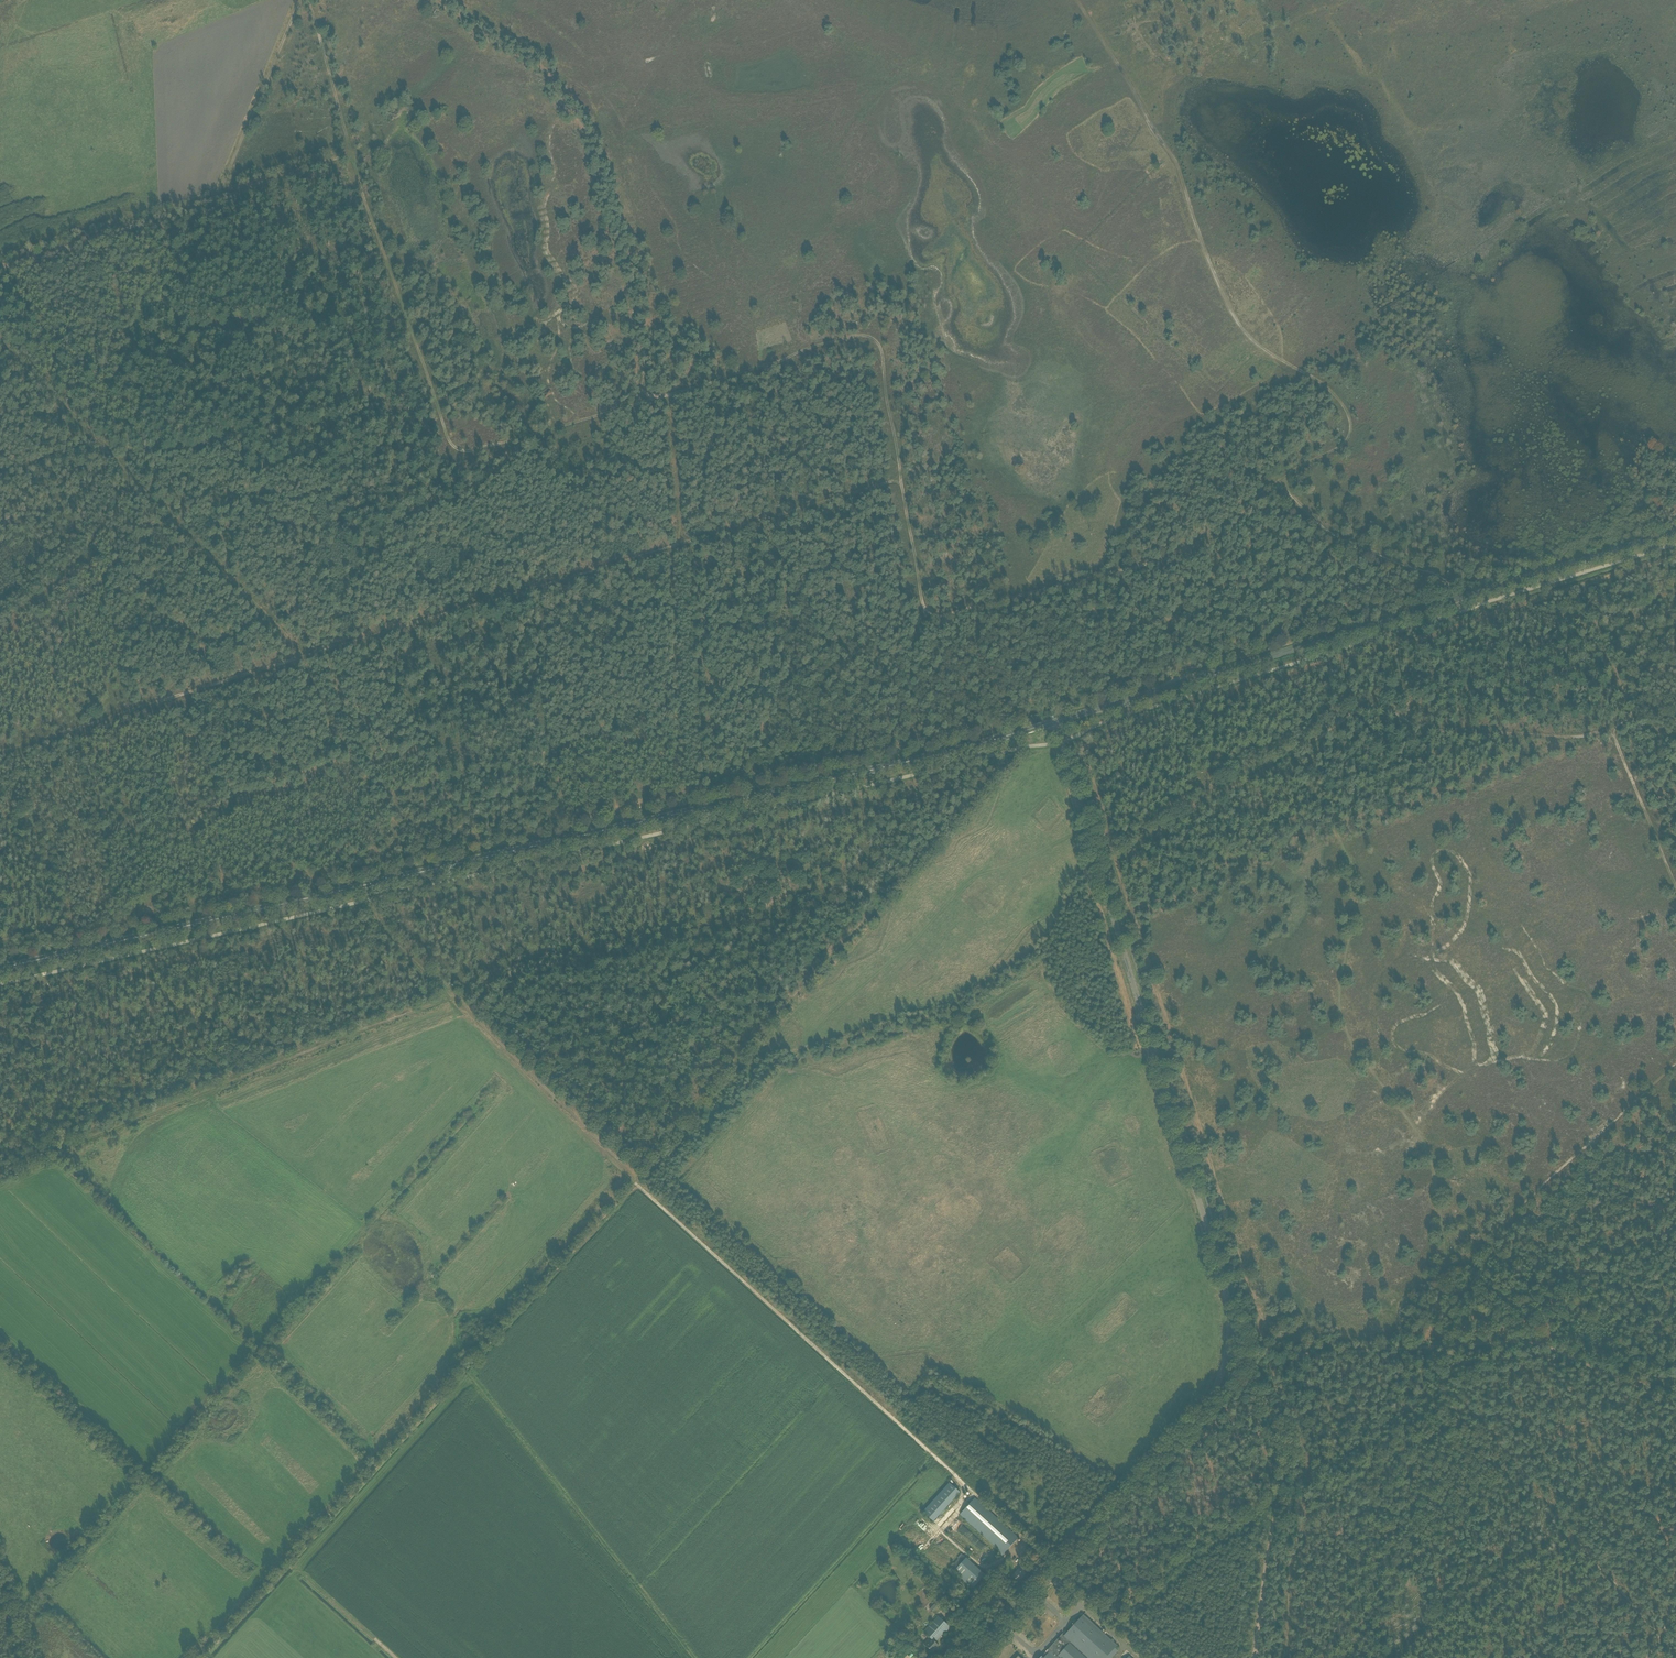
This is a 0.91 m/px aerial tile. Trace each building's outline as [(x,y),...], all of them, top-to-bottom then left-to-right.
[(933,1521),(960,1492),(949,1483),(923,1512),(933,1521)] [(975,1499),(961,1515),(1004,1554),(1018,1538),(975,1499)] [(973,1589),(985,1575),(961,1554),(959,1556),(960,1557),(950,1568),(973,1589)] [(1028,1572),(1024,1568),(1022,1566),(1013,1577),(1018,1582),(1028,1572)] [(951,1582),(946,1588),(951,1592),(956,1586),(951,1582)] [(941,1593),(933,1602),(939,1607),(947,1598),(941,1593)] [(1118,1651),(1115,1648),(1117,1645),(1083,1615),(1064,1636),(1062,1634),(1063,1633),(1046,1652),(1048,1654),(1044,1657),(1112,1657),(1118,1651)] [(926,1647),(929,1649),(933,1653),(936,1649),(935,1648),(938,1645),(935,1642),(942,1635),(944,1636),(951,1628),(947,1625),(938,1616),(924,1632),(932,1640),(926,1647)] [(904,1631),(909,1636),(912,1632),(907,1627),(904,1631)]
